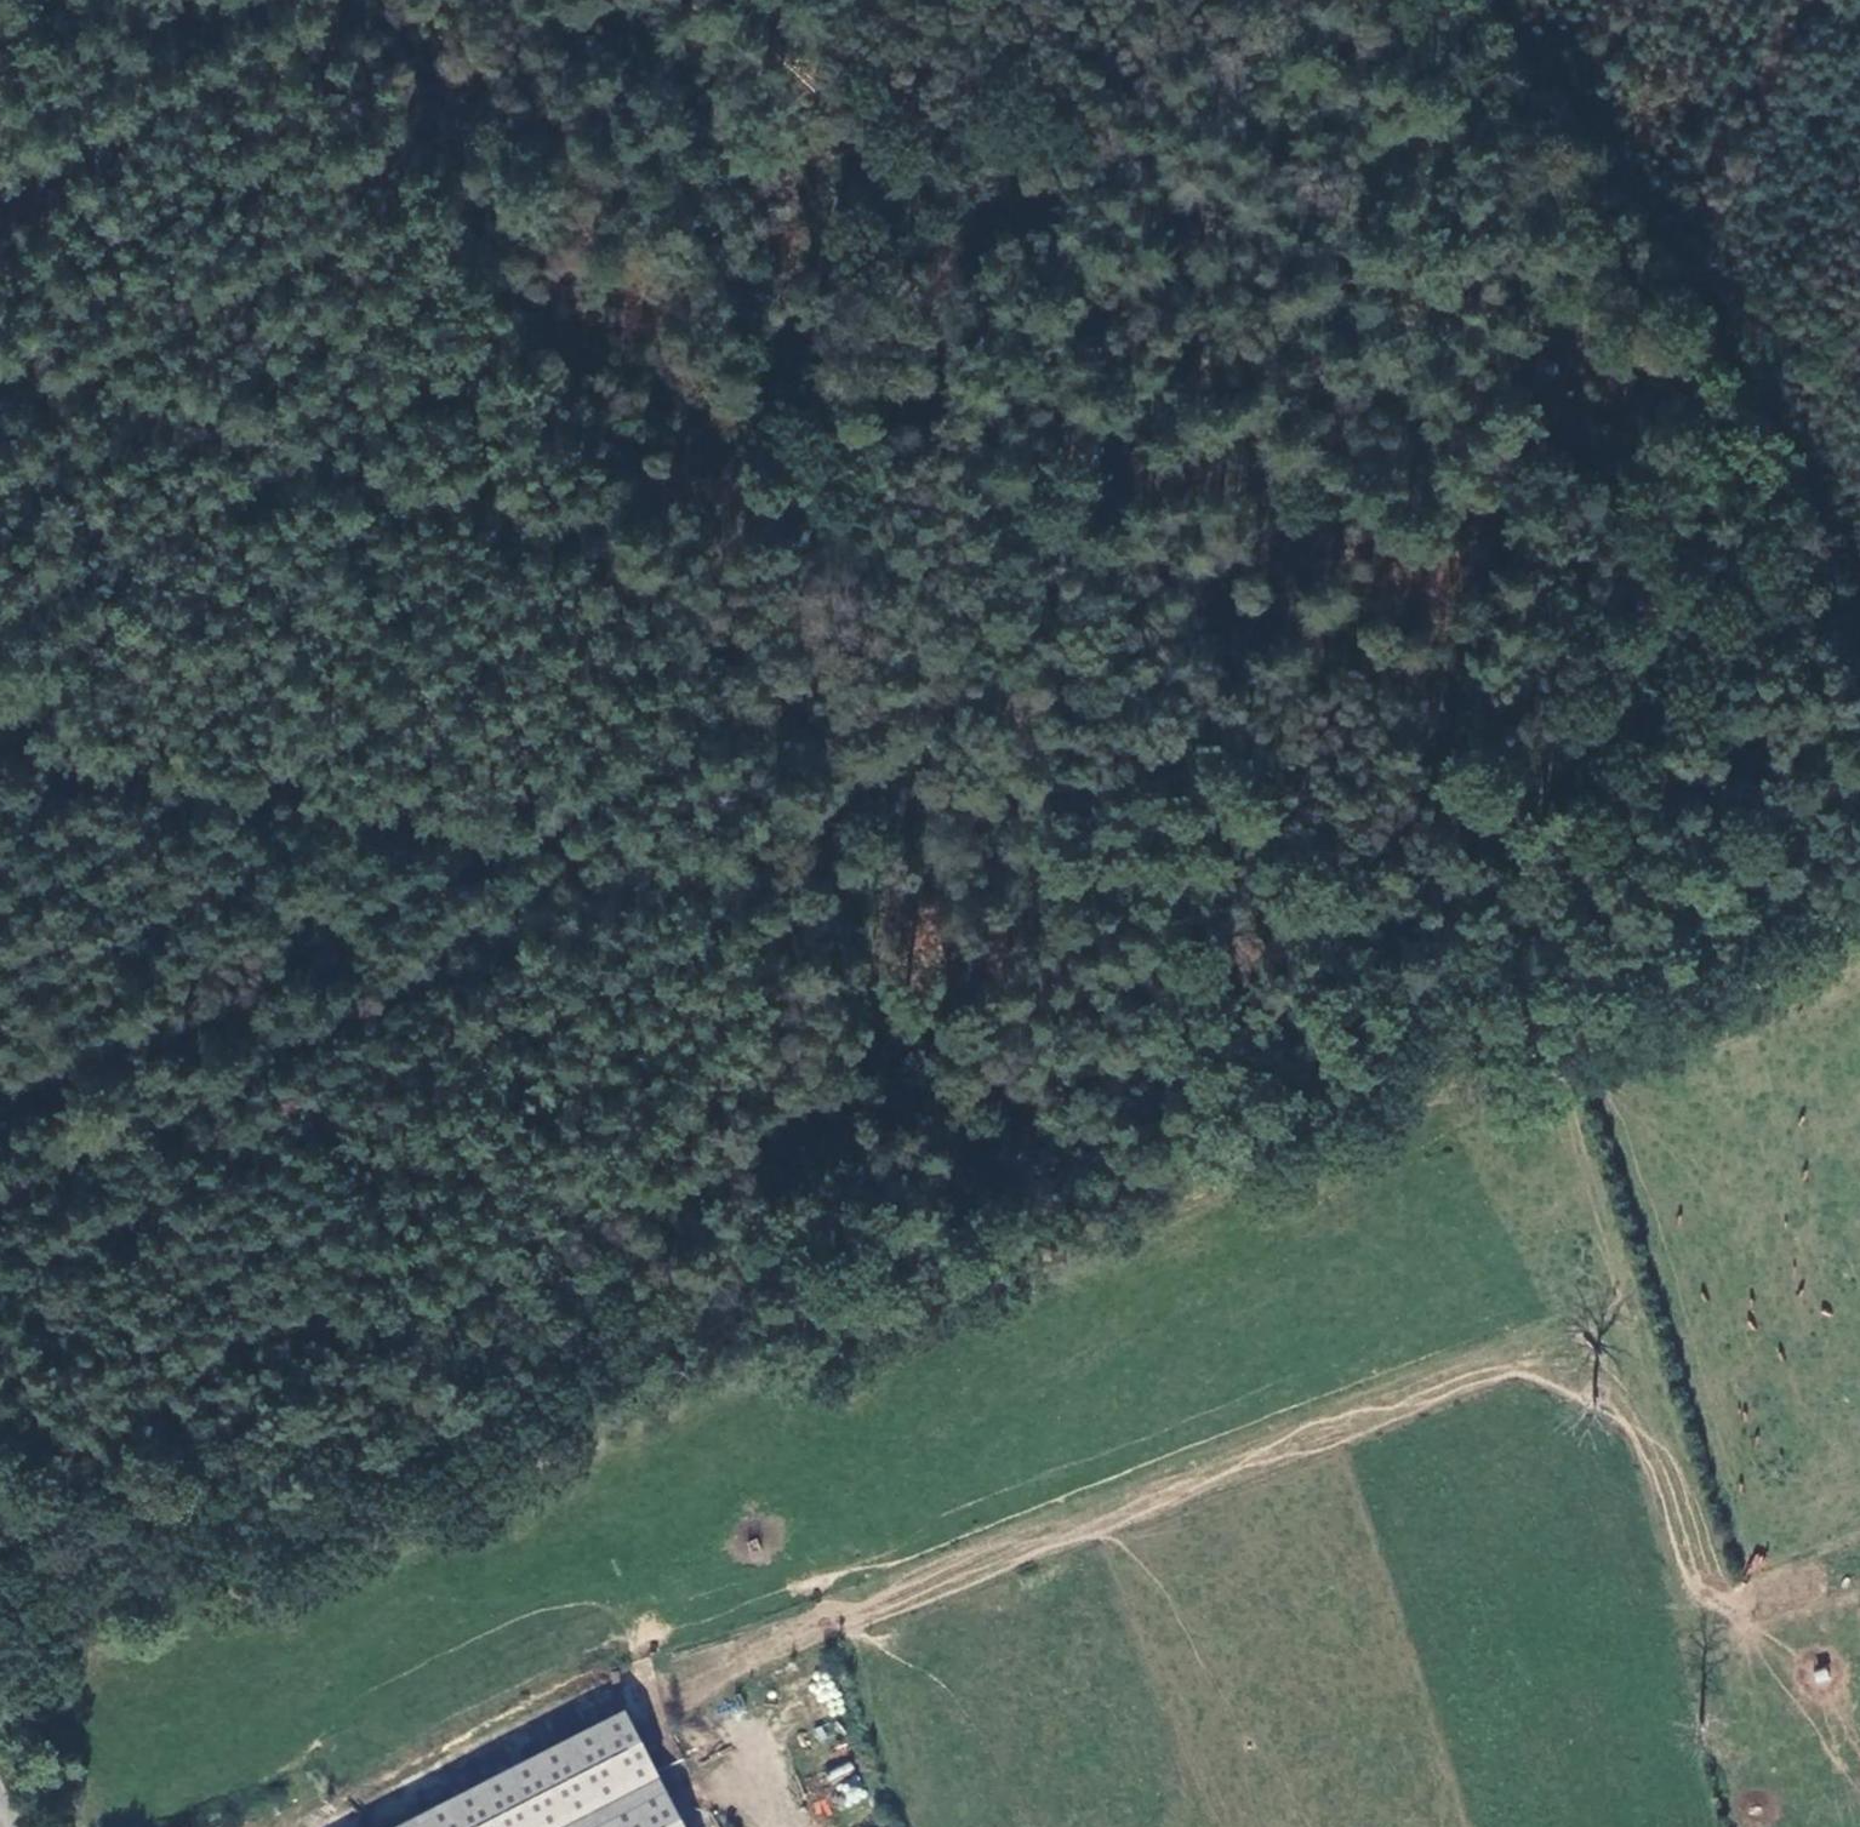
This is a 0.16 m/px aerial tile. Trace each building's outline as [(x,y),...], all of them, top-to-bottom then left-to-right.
[(620,1711),(400,1826),(682,1826),(620,1711)]
